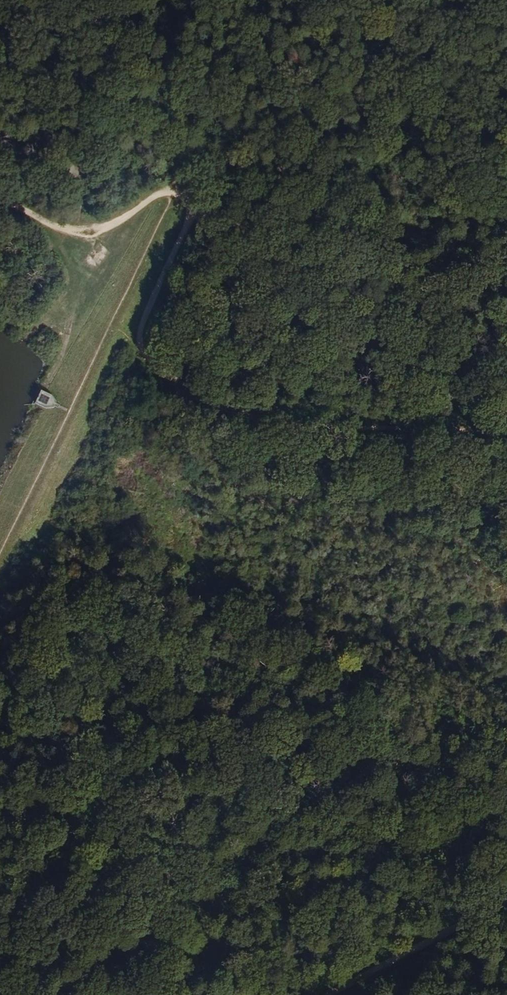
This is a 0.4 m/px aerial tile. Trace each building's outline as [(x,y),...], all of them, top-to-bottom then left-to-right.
[(53,395),(41,390),(35,404),(45,409),(54,408),(57,402),(53,395)]
